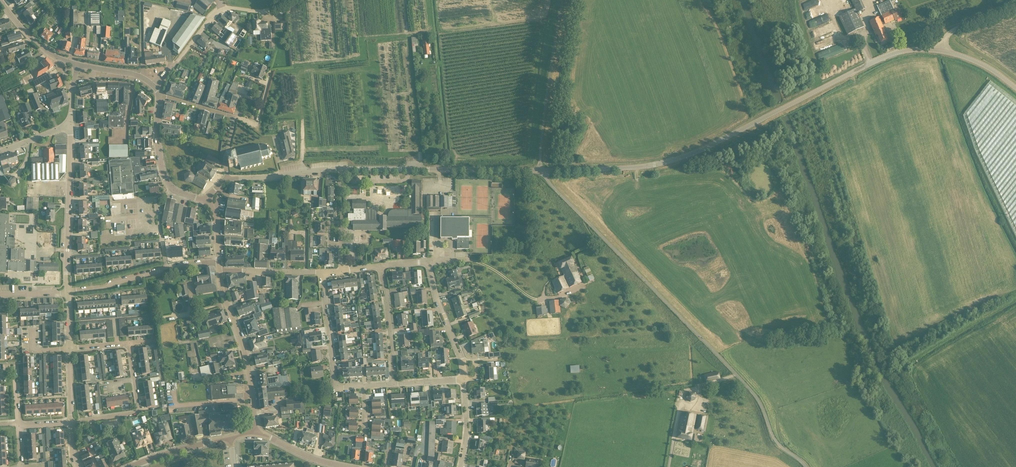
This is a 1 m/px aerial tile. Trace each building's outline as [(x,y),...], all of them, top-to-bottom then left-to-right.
[(205,0),(199,0),(196,4),(206,12),(211,5),(205,0)] [(855,9),(838,17),(847,35),(864,27),(857,13),(865,9),(860,0),(851,0),(855,9)] [(901,18),(897,9),(894,11),(889,0),(877,6),(885,25),(894,21),(895,21),(901,18)] [(810,1),(802,5),(805,10),(813,6),(810,1)] [(24,8),(27,11),(23,14),(27,20),(33,15),(34,14),(29,9),(34,5),(31,2),(30,3),(24,8)] [(190,5),(178,2),(176,8),(188,11),(190,5)] [(232,14),(231,14),(231,15),(228,18),(228,19),(230,21),(232,22),(233,22),(235,24),(240,18),(234,12),(232,14)] [(191,16),(173,41),(173,43),(173,44),(173,50),(179,55),(206,18),(193,13),(191,16)] [(100,26),(100,14),(91,14),(91,26),(100,26)] [(33,15),(27,20),(31,25),(37,20),(33,15)] [(223,15),(218,21),(225,27),(224,27),(228,30),(230,28),(229,27),(233,22),(232,22),(230,21),(230,22),(223,15)] [(888,39),(879,18),(869,22),(875,36),(876,35),(880,43),(888,39)] [(8,19),(0,22),(0,32),(11,28),(8,19)] [(150,43),(161,48),(171,22),(164,19),(159,30),(156,29),(150,43)] [(253,32),(261,31),(261,41),(271,41),(271,29),(267,29),(267,22),(261,23),(261,21),(253,21),(253,32)] [(216,25),(212,30),(218,35),(222,30),(224,32),(223,32),(225,34),(228,30),(226,29),(222,26),(220,29),(216,25)] [(59,35),(60,33),(61,34),(64,30),(60,28),(59,29),(56,27),(54,31),(59,35)] [(106,27),(103,27),(101,27),(101,28),(101,38),(103,38),(110,38),(111,28),(106,27)] [(46,32),(44,31),(40,37),(48,42),(53,34),(47,30),(46,32)] [(230,47),(237,37),(228,30),(225,34),(220,41),(230,47)] [(9,44),(21,40),(19,33),(15,34),(15,33),(13,34),(7,36),(8,41),(0,43),(2,47),(3,46),(9,45),(9,44)] [(210,43),(202,36),(197,42),(205,49),(207,47),(208,45),(210,43)] [(74,55),(84,57),(84,56),(85,51),(84,51),(85,47),(86,39),(79,38),(78,45),(76,45),(75,50),(74,55)] [(129,55),(128,65),(138,65),(138,59),(134,58),(134,49),(130,49),(130,38),(125,38),(125,49),(125,55),(129,55)] [(61,41),(60,45),(64,46),(62,51),(69,53),(71,44),(65,42),(61,41)] [(92,53),(93,49),(94,42),(87,42),(87,48),(89,48),(88,58),(99,60),(100,54),(92,53)] [(16,52),(24,50),(22,44),(15,46),(15,47),(8,49),(9,54),(16,53),(16,52)] [(819,59),(838,53),(835,46),(817,53),(819,59)] [(32,56),(30,54),(28,51),(16,58),(14,59),(18,66),(20,65),(32,58),(31,57),(32,56)] [(120,52),(106,51),(106,55),(103,55),(103,62),(124,64),(125,58),(125,53),(120,53),(120,52)] [(153,54),(152,52),(145,53),(146,65),(166,63),(165,56),(159,57),(159,53),(153,54)] [(53,67),(46,59),(42,63),(41,64),(43,67),(38,70),(37,70),(34,72),(34,73),(33,73),(36,79),(37,78),(47,72),(49,71),(53,67)] [(254,66),(252,73),(257,75),(256,77),(262,80),(267,68),(260,65),(259,68),(254,66)] [(12,67),(5,71),(7,75),(14,71),(12,67)] [(51,78),(49,74),(41,78),(44,82),(51,78)] [(3,86),(13,80),(11,75),(0,80),(3,86)] [(54,81),(48,83),(51,91),(57,89),(63,87),(60,79),(58,75),(55,76),(56,80),(54,81)] [(203,106),(209,107),(212,98),(214,98),(216,92),(219,83),(211,80),(203,106)] [(228,94),(227,98),(223,112),(233,115),(239,97),(235,96),(239,84),(233,82),(230,89),(228,94)] [(170,83),(167,95),(183,99),(186,88),(187,85),(181,83),(180,86),(170,83)] [(196,83),(188,101),(198,104),(205,87),(196,83)] [(105,84),(96,85),(96,91),(99,91),(100,94),(102,94),(102,100),(108,100),(107,95),(107,87),(105,87),(105,84)] [(107,84),(107,87),(107,95),(112,95),(112,102),(118,102),(119,84),(107,84)] [(108,116),(108,128),(112,128),(117,128),(124,128),(124,117),(125,117),(125,108),(126,108),(126,105),(127,105),(128,101),(128,91),(129,91),(129,85),(129,84),(119,84),(118,102),(118,105),(117,105),(117,116),(116,116),(110,116),(108,116)] [(81,97),(92,94),(90,87),(79,90),(81,97)] [(51,109),(62,105),(62,106),(68,104),(63,90),(56,93),(57,93),(46,97),(51,109)] [(1,139),(1,140),(2,141),(4,140),(4,139),(4,138),(7,137),(5,129),(6,129),(3,122),(10,120),(0,91),(0,140),(1,139)] [(144,107),(149,100),(142,95),(143,94),(143,93),(142,92),(140,92),(139,93),(139,94),(140,95),(136,101),(136,115),(144,115),(144,114),(144,111),(143,111),(143,106),(144,107)] [(41,109),(37,99),(39,98),(37,93),(30,96),(36,111),(41,109)] [(223,112),(227,98),(221,97),(220,99),(221,99),(220,101),(218,110),(223,112)] [(214,98),(212,98),(209,107),(216,110),(219,100),(214,98)] [(108,100),(102,100),(96,100),(97,114),(103,113),(108,113),(108,100)] [(165,106),(163,114),(172,115),(176,117),(177,114),(177,113),(175,112),(176,109),(177,104),(166,102),(165,106)] [(27,114),(31,112),(28,104),(22,107),(25,114),(18,116),(23,128),(31,125),(27,114)] [(211,124),(207,122),(209,114),(200,111),(197,124),(203,126),(203,130),(205,130),(204,134),(208,135),(211,124)] [(87,112),(78,112),(79,123),(84,123),(85,126),(93,125),(93,121),(87,122),(87,112)] [(180,136),(181,127),(163,125),(162,134),(180,136)] [(80,130),(80,141),(88,140),(90,140),(90,136),(88,136),(87,130),(94,129),(93,126),(85,126),(85,130),(80,130)] [(140,135),(134,135),(134,139),(141,139),(141,135),(146,136),(151,136),(151,129),(146,129),(146,130),(142,130),(139,130),(140,135)] [(279,138),(280,140),(283,155),(282,156),(284,161),(289,160),(288,158),(295,157),(290,137),(289,131),(280,133),(281,137),(280,137),(279,138)] [(152,149),(151,140),(137,140),(137,145),(141,145),(141,146),(144,146),(144,149),(152,149)] [(80,147),(80,154),(88,153),(91,153),(90,147),(96,147),(96,153),(99,153),(99,147),(99,145),(99,143),(98,143),(88,143),(88,144),(80,144),(80,147)] [(127,158),(127,145),(109,145),(109,158),(127,158)] [(254,146),(253,146),(254,147),(250,148),(250,147),(249,147),(249,148),(246,149),(246,148),(245,148),(245,149),(242,151),(241,150),(241,151),(237,152),(237,151),(236,151),(238,156),(232,157),(227,159),(228,164),(229,168),(235,167),(236,168),(237,167),(238,167),(238,166),(240,165),(241,170),(242,170),(241,169),(245,168),(246,169),(247,169),(246,168),(250,167),(250,168),(251,168),(250,167),(254,166),(254,167),(255,167),(254,166),(258,165),(258,166),(259,166),(259,165),(263,164),(263,165),(262,159),(265,158),(266,159),(266,158),(269,157),(270,158),(269,157),(271,155),(272,155),(272,154),(271,154),(271,153),(271,152),(271,151),(271,150),(270,150),(268,149),(268,148),(267,147),(268,147),(268,146),(267,147),(266,146),(266,145),(265,146),(263,147),(263,145),(259,146),(259,145),(258,145),(259,146),(254,147),(254,146)] [(54,159),(54,149),(43,149),(44,158),(31,159),(32,182),(59,181),(59,179),(64,173),(65,173),(66,146),(55,146),(55,149),(55,156),(59,156),(59,159),(54,159)] [(11,168),(13,167),(12,164),(18,162),(15,153),(0,158),(0,176),(4,175),(4,174),(10,172),(10,171),(12,170),(11,168)] [(206,160),(215,166),(218,160),(209,155),(206,160)] [(111,161),(108,162),(112,196),(133,194),(132,183),(137,182),(135,175),(140,173),(139,158),(136,158),(120,159),(120,160),(111,161)] [(203,190),(203,189),(204,189),(209,180),(211,182),(218,170),(205,163),(192,183),(203,190)] [(192,182),(195,177),(188,170),(182,173),(181,174),(182,181),(192,182)] [(156,178),(155,172),(145,174),(145,172),(140,173),(135,175),(137,182),(140,182),(152,179),(156,178)] [(13,187),(15,186),(16,184),(16,182),(15,181),(15,180),(13,179),(12,178),(10,179),(9,180),(8,181),(7,182),(8,184),(9,186),(10,186),(12,187),(13,187)] [(304,191),(317,191),(317,180),(303,180),(304,191)] [(334,188),(329,188),(329,185),(332,185),(332,180),(325,180),(325,188),(328,188),(328,201),(334,201),(334,197),(334,188)] [(348,221),(351,221),(351,225),(354,225),(354,230),(380,230),(380,231),(387,231),(387,227),(422,227),(422,218),(422,181),(412,180),(412,210),(394,210),(392,210),(391,211),(390,212),(389,213),(389,214),(388,214),(388,215),(388,216),(388,218),(386,218),(386,217),(378,217),(378,215),(377,213),(376,211),(374,210),(372,210),(366,210),(365,208),(366,208),(366,201),(353,201),(353,209),(354,209),(354,214),(348,214),(348,221)] [(239,195),(239,191),(243,191),(244,185),(240,184),(240,186),(231,185),(229,194),(239,195)] [(149,194),(152,193),(158,192),(158,191),(159,190),(158,189),(157,188),(157,185),(152,186),(148,186),(145,187),(146,191),(149,190),(149,194)] [(263,188),(252,187),(252,193),(256,193),(256,198),(263,198),(263,193),(263,188)] [(441,210),(441,208),(440,197),(439,197),(439,196),(427,196),(427,208),(427,210),(441,210)] [(38,211),(39,199),(27,198),(26,210),(38,211)] [(245,210),(245,211),(252,212),(252,210),(259,211),(259,205),(263,205),(263,200),(260,200),(260,199),(252,199),(252,208),(245,207),(246,201),(229,198),(227,207),(245,210)] [(316,203),(313,203),(313,208),(323,209),(323,207),(323,199),(316,198),(316,203)] [(166,226),(170,227),(175,204),(176,201),(167,199),(162,222),(167,224),(166,226)] [(47,207),(49,207),(49,211),(46,211),(46,221),(54,221),(54,212),(54,211),(54,208),(54,203),(47,203),(47,207)] [(183,224),(180,224),(184,206),(175,204),(170,227),(174,228),(176,239),(185,237),(183,224)] [(337,218),(337,211),(327,211),(327,207),(323,207),(323,218),(337,218)] [(188,208),(185,223),(188,223),(187,226),(192,228),(193,224),(196,210),(188,208)] [(253,218),(254,213),(252,212),(245,211),(241,210),(227,208),(226,218),(239,220),(240,216),(253,218)] [(27,261),(24,260),(24,259),(24,251),(14,250),(15,231),(16,231),(16,225),(9,225),(9,215),(0,215),(0,272),(7,273),(7,271),(23,272),(23,271),(33,272),(33,271),(44,271),(44,273),(46,273),(46,272),(58,272),(58,264),(44,264),(44,263),(43,263),(43,264),(36,263),(36,261),(27,261)] [(452,240),(457,240),(457,249),(469,249),(469,219),(441,219),(441,239),(444,239),(452,239),(452,240)] [(225,235),(242,236),(243,225),(244,225),(244,226),(253,226),(253,224),(226,222),(225,235)] [(194,226),(193,226),(193,231),(197,231),(197,235),(210,234),(210,226),(200,227),(200,224),(194,225),(194,226)] [(197,243),(192,243),(193,248),(205,247),(205,245),(211,245),(211,240),(209,240),(209,237),(196,238),(197,243)] [(278,251),(278,260),(282,260),(282,261),(285,261),(285,248),(285,246),(288,246),(288,241),(288,237),(285,237),(284,243),(282,243),(282,248),(280,248),(278,250),(278,251)] [(225,238),(224,246),(243,246),(244,239),(225,238)] [(269,240),(269,245),(272,245),(271,248),(271,261),(274,261),(274,259),(278,260),(278,251),(278,250),(275,250),(275,243),(277,243),(277,238),(273,238),(273,240),(269,240)] [(269,240),(259,240),(259,245),(257,245),(256,259),(255,259),(255,268),(267,268),(267,259),(263,259),(264,254),(268,254),(268,246),(269,240)] [(288,246),(288,256),(289,256),(291,256),(291,260),(299,260),(299,261),(304,261),(304,260),(305,259),(305,257),(304,255),(304,254),(304,251),(293,251),(293,248),(293,242),(293,241),(288,241),(288,246)] [(421,255),(421,242),(412,243),(412,255),(421,255)] [(85,244),(77,245),(78,251),(81,251),(81,254),(88,254),(90,254),(89,244),(85,244)] [(198,257),(194,257),(194,259),(198,259),(203,259),(203,256),(210,255),(210,248),(199,249),(199,256),(198,256),(198,257)] [(387,248),(375,249),(376,254),(373,255),(374,262),(382,261),(382,258),(388,257),(387,248)] [(332,263),(332,255),(331,255),(332,249),(326,249),(320,249),(320,255),(326,255),(327,255),(327,261),(326,261),(326,266),(332,266),(332,263)] [(242,256),(225,257),(225,259),(226,267),(242,266),(244,266),(248,268),(251,268),(251,267),(251,262),(244,262),(244,256),(246,256),(246,253),(242,253),(242,256)] [(557,293),(568,288),(564,278),(563,278),(564,277),(569,288),(582,282),(580,278),(571,258),(558,264),(564,276),(552,282),(557,293)] [(207,275),(198,277),(198,278),(199,283),(195,283),(197,294),(217,291),(215,281),(216,281),(215,278),(215,275),(215,272),(214,272),(213,267),(206,268),(207,275)] [(594,279),(588,267),(584,269),(589,281),(594,279)] [(447,283),(449,291),(450,291),(449,287),(454,285),(455,288),(460,287),(459,284),(458,278),(458,277),(456,270),(449,272),(450,278),(450,279),(446,280),(445,280),(446,284),(447,283)] [(410,277),(414,277),(414,285),(422,284),(421,271),(405,272),(406,278),(410,278),(410,277)] [(406,278),(402,278),(402,272),(393,273),(393,281),(403,280),(403,285),(406,285),(406,278)] [(229,288),(247,285),(246,278),(245,274),(227,277),(227,278),(229,288)] [(286,283),(287,283),(287,300),(298,300),(298,283),(299,283),(299,277),(286,277),(286,283)] [(263,287),(263,289),(265,289),(272,289),(272,283),(270,283),(270,279),(263,279),(262,287),(263,287)] [(357,279),(350,280),(351,288),(352,292),(354,292),(354,288),(357,287),(358,288),(361,288),(360,279),(357,279)] [(247,300),(259,299),(257,283),(249,284),(250,290),(246,291),(247,300)] [(188,295),(187,286),(181,287),(183,296),(183,299),(189,298),(188,295)] [(238,293),(232,294),(233,298),(233,301),(234,301),(234,302),(240,300),(239,296),(243,294),(242,291),(238,293)] [(427,304),(426,292),(417,292),(418,304),(427,304)] [(396,308),(398,308),(405,307),(403,293),(394,295),(396,304),(395,304),(396,308)] [(140,296),(140,304),(146,303),(151,303),(149,296),(146,296),(140,296)] [(121,305),(128,305),(127,297),(121,298),(121,300),(118,300),(119,306),(121,306),(121,305)] [(467,302),(463,303),(461,297),(452,300),(455,309),(468,305),(467,302)] [(569,304),(571,303),(569,298),(566,299),(560,301),(560,306),(565,309),(569,305),(569,304)] [(559,300),(549,301),(550,314),(560,313),(559,300)] [(251,302),(236,307),(238,311),(253,306),(253,308),(260,306),(260,305),(259,302),(252,304),(251,302)] [(263,312),(273,309),(270,302),(260,305),(263,312)] [(465,310),(469,309),(468,305),(455,309),(458,319),(467,316),(465,310)] [(262,312),(260,306),(253,308),(253,306),(238,311),(239,317),(254,311),(255,314),(262,312)] [(276,309),(273,309),(277,333),(301,330),(301,327),(299,312),(297,312),(296,309),(276,309)] [(319,320),(319,313),(312,314),(312,309),(305,310),(305,315),(310,315),(311,326),(319,325),(318,320),(319,320)] [(424,309),(414,310),(415,314),(422,313),(423,327),(433,326),(432,312),(425,313),(424,309)] [(217,313),(204,317),(208,328),(221,324),(227,322),(223,311),(217,312),(217,313)] [(406,315),(409,314),(409,311),(403,312),(404,315),(397,316),(398,327),(407,326),(406,315)] [(336,314),(336,320),(343,319),(343,316),(346,315),(354,314),(356,313),(356,312),(351,312),(336,314)] [(245,326),(246,329),(257,326),(255,321),(260,320),(259,318),(262,317),(261,313),(253,315),(254,319),(244,323),(245,324),(243,324),(245,327),(245,326)] [(187,324),(194,323),(194,325),(199,324),(197,317),(186,319),(187,324)] [(364,326),(366,326),(381,324),(380,318),(374,318),(374,322),(371,323),(367,323),(364,323),(364,326)] [(472,323),(464,326),(466,333),(468,333),(469,337),(476,334),(472,323)] [(349,325),(337,327),(338,333),(345,332),(344,328),(351,328),(351,329),(359,328),(358,324),(351,325),(349,325)] [(249,335),(259,332),(260,336),(268,333),(266,329),(263,330),(262,328),(258,330),(257,326),(246,329),(247,332),(246,332),(247,335),(248,335),(249,335)] [(418,331),(418,333),(419,333),(419,334),(422,333),(423,337),(430,336),(431,348),(443,347),(442,338),(439,338),(439,332),(434,332),(434,329),(419,330),(418,331)] [(211,337),(209,330),(197,332),(198,335),(195,335),(195,338),(198,337),(199,339),(211,337)] [(312,331),(304,332),(305,337),(310,336),(311,342),(321,340),(320,333),(313,334),(312,331)] [(408,335),(399,336),(400,347),(409,346),(408,335)] [(264,337),(250,341),(253,352),(267,348),(264,337)] [(485,353),(484,348),(488,347),(488,340),(484,341),(484,342),(472,343),(472,345),(471,345),(472,353),(480,352),(480,353),(485,353)] [(440,350),(441,353),(441,361),(437,361),(437,369),(442,369),(442,368),(443,368),(444,367),(445,366),(445,364),(448,364),(447,353),(447,349),(440,350)] [(313,362),(321,361),(320,351),(311,352),(313,362)] [(232,352),(223,354),(223,355),(219,356),(220,362),(224,361),(224,360),(233,358),(232,352)] [(419,368),(423,367),(423,368),(429,368),(429,358),(423,359),(423,354),(418,354),(419,368)] [(31,355),(23,356),(23,357),(23,364),(31,364),(31,357),(31,355)] [(267,356),(255,358),(256,365),(268,363),(268,366),(273,365),(273,366),(280,365),(279,359),(272,361),(272,359),(268,360),(267,356)] [(224,360),(224,361),(220,362),(220,363),(210,366),(210,365),(202,367),(200,368),(202,377),(204,377),(212,375),(220,374),(218,366),(221,365),(222,367),(225,366),(226,368),(229,367),(230,369),(233,368),(233,366),(235,365),(233,358),(224,360)] [(402,371),(414,370),(413,361),(401,362),(402,371)] [(487,368),(485,368),(485,374),(486,374),(486,380),(494,380),(494,375),(496,375),(497,375),(497,368),(495,368),(495,365),(495,363),(494,364),(494,363),(488,363),(488,364),(487,364),(487,368)] [(157,372),(149,374),(150,376),(160,375),(158,366),(156,366),(157,372)] [(314,378),(323,377),(322,367),(311,369),(312,372),(314,372),(314,378)] [(704,375),(704,376),(704,377),(705,382),(706,382),(707,382),(720,379),(720,378),(719,374),(719,373),(718,373),(718,372),(704,375)] [(268,387),(269,389),(283,387),(282,377),(273,378),(273,374),(268,375),(268,377),(267,377),(266,373),(258,373),(259,379),(260,379),(261,388),(268,387)] [(89,375),(82,375),(82,382),(85,381),(85,384),(95,383),(95,376),(92,377),(91,375),(89,375)] [(150,382),(143,383),(144,389),(152,388),(153,388),(153,385),(151,385),(151,382),(158,381),(159,387),(162,387),(160,377),(150,379),(150,382)] [(236,384),(210,386),(212,401),(235,399),(235,394),(234,394),(233,387),(236,387),(236,384)] [(260,398),(260,401),(260,402),(268,401),(272,400),(271,398),(285,396),(283,387),(269,389),(259,390),(259,393),(260,398)] [(475,399),(485,399),(484,388),(474,389),(475,399)] [(442,404),(445,404),(445,401),(445,393),(442,393),(442,391),(433,392),(434,402),(442,401),(442,404)] [(448,393),(445,393),(445,401),(448,401),(448,400),(453,400),(453,399),(456,399),(455,391),(448,391),(448,393)] [(696,400),(696,399),(695,394),(695,393),(694,393),(690,392),(689,392),(688,393),(686,397),(686,398),(689,402),(690,402),(690,403),(691,403),(691,402),(696,400)] [(427,393),(419,394),(420,403),(420,406),(428,406),(428,403),(427,393)] [(346,401),(349,402),(349,404),(358,404),(358,397),(355,397),(355,394),(345,394),(346,401)] [(420,403),(419,394),(411,395),(411,404),(420,403)] [(129,404),(127,395),(119,396),(121,405),(129,404)] [(405,405),(404,395),(391,395),(392,405),(392,409),(394,409),(394,404),(401,404),(401,406),(405,405)] [(119,396),(113,397),(114,406),(121,405),(119,396)] [(113,397),(106,398),(107,407),(114,406),(113,397)] [(372,403),(371,404),(372,406),(372,407),(381,407),(381,404),(384,403),(384,397),(374,397),(375,400),(372,401),(372,403)] [(286,401),(287,406),(281,406),(281,412),(282,419),(294,418),(294,413),(294,411),(305,410),(304,400),(286,401)] [(260,401),(261,410),(269,409),(268,401),(260,402),(260,401)] [(61,403),(54,404),(54,413),(62,412),(61,403)] [(216,411),(216,413),(221,413),(227,412),(227,411),(237,410),(237,404),(223,405),(220,405),(220,411),(216,411)] [(488,404),(476,405),(477,410),(478,416),(489,415),(488,404)] [(40,405),(32,405),(33,414),(40,414),(40,405)] [(447,407),(446,407),(447,415),(456,415),(456,407),(452,407),(452,405),(447,405),(447,407)] [(346,407),(346,414),(350,415),(349,417),(358,418),(358,411),(356,411),(356,408),(346,407)] [(372,409),(372,411),(372,412),(373,414),(375,414),(376,417),(385,417),(385,410),(381,409),(381,407),(372,407),(372,409)] [(210,414),(204,414),(205,423),(210,422),(211,431),(211,436),(221,435),(221,430),(231,430),(238,430),(238,423),(240,423),(240,415),(238,415),(238,414),(231,415),(228,414),(228,416),(221,416),(221,413),(216,413),(210,413),(210,414)] [(694,434),(693,433),(696,415),(683,413),(678,438),(694,441),(695,435),(694,435),(694,434)] [(199,415),(191,417),(194,437),(203,435),(203,433),(201,424),(205,423),(204,414),(199,414),(199,415)] [(696,418),(694,429),(695,429),(704,431),(707,417),(705,417),(698,415),(697,418),(696,418)] [(266,428),(278,426),(277,417),(265,419),(266,428)] [(486,424),(490,424),(490,419),(482,419),(482,422),(478,422),(478,426),(477,426),(478,433),(486,433),(486,424)] [(346,427),(345,431),(348,431),(349,430),(357,431),(358,424),(356,424),(357,421),(346,420),(346,427)] [(372,428),(372,430),(381,430),(381,428),(384,427),(385,421),(375,420),(375,423),(372,423),(372,426),(372,428)] [(118,429),(117,422),(101,424),(102,431),(111,429),(111,430),(118,429)] [(446,430),(443,430),(443,429),(440,429),(440,434),(443,434),(443,435),(447,435),(447,434),(456,434),(456,422),(447,422),(447,427),(446,427),(446,430)] [(156,435),(158,444),(159,445),(160,445),(162,445),(163,444),(163,442),(173,439),(168,424),(163,426),(164,429),(161,430),(162,433),(156,435)] [(181,430),(180,430),(181,434),(181,433),(183,440),(191,438),(188,425),(180,427),(181,430)] [(137,435),(133,437),(137,448),(152,443),(148,431),(144,433),(143,429),(135,432),(137,435)] [(304,443),(307,444),(311,430),(307,429),(306,434),(302,432),(302,435),(299,434),(298,438),(301,438),(300,442),(301,442),(301,443),(303,444),(304,443)] [(313,436),(315,431),(311,430),(307,444),(310,445),(311,446),(312,446),(313,446),(314,446),(317,437),(313,436)] [(374,437),(374,440),(383,441),(384,434),(380,433),(381,430),(372,430),(372,431),(371,432),(371,433),(372,434),(371,437),(374,437)] [(323,438),(323,446),(327,446),(327,447),(332,447),(333,447),(335,437),(335,433),(331,433),(330,436),(328,436),(324,436),(324,438),(323,438)] [(358,448),(353,448),(351,459),(359,460),(360,449),(363,449),(364,438),(356,437),(356,442),(358,442),(358,448)] [(489,439),(480,437),(479,441),(476,440),(476,445),(475,445),(474,450),(482,451),(484,442),(489,442),(489,439)] [(442,453),(452,454),(454,442),(447,441),(447,438),(439,438),(439,441),(443,441),(442,453)] [(117,439),(110,441),(119,459),(125,456),(117,439)] [(393,466),(397,466),(399,449),(400,449),(400,444),(401,440),(397,440),(397,444),(396,448),(395,451),(392,451),(392,455),(395,455),(393,466)] [(98,446),(94,448),(97,454),(103,451),(100,445),(97,441),(96,442),(98,446)] [(106,441),(103,443),(104,445),(102,446),(106,454),(107,453),(107,454),(109,453),(113,462),(119,459),(110,441),(107,443),(106,441)] [(255,443),(255,457),(269,457),(269,443),(255,443)] [(364,448),(364,450),(367,450),(366,453),(365,462),(369,462),(369,463),(371,463),(371,462),(372,462),(373,454),(373,451),(371,451),(369,450),(369,448),(369,443),(364,443),(364,448)] [(63,451),(63,448),(47,449),(47,452),(53,452),(53,453),(57,452),(57,458),(66,458),(65,451),(63,451)] [(524,459),(525,449),(515,448),(514,458),(524,459)] [(87,451),(80,455),(86,466),(95,466),(87,451)] [(95,458),(100,466),(108,466),(104,459),(100,461),(99,459),(100,459),(99,456),(95,458)] [(421,466),(432,466),(433,466),(435,456),(434,456),(428,456),(428,457),(428,456),(427,461),(429,462),(429,465),(427,465),(427,463),(423,463),(422,464),(421,466)] [(525,466),(539,466),(541,460),(527,458),(525,466)]
